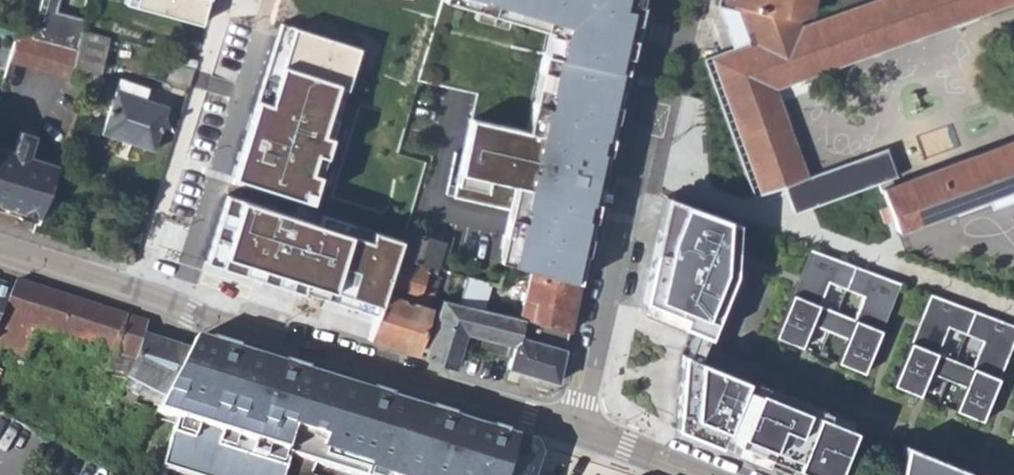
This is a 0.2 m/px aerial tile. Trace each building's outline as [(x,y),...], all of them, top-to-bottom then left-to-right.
[(28,37),(70,48),(71,54),(69,61),(71,67),(81,31),(82,25),(53,17),(58,0),(38,0),(28,37)] [(200,24),(207,0),(125,0),(124,2),(200,24)] [(639,0),(438,0),(418,71),(485,91),(454,193),(510,210),(495,260),(527,270),(577,284),(639,0)] [(723,4),(731,8),(741,34),(751,37),(754,46),(730,55),(735,70),(720,79),(760,193),(804,177),(773,89),(1013,0),(881,0),(798,30),(795,20),(806,16),(810,0),(724,0),(723,4)] [(321,135),(338,84),(347,87),(360,47),(281,23),(232,175),(309,200),(318,175),(307,171),(314,152),(325,156),(330,138),(321,135)] [(107,38),(81,31),(71,67),(91,72),(93,68),(100,69),(107,38)] [(66,81),(71,67),(69,61),(71,54),(70,48),(28,37),(16,34),(7,65),(66,81)] [(713,61),(720,79),(735,70),(730,55),(713,61)] [(114,90),(143,99),(147,89),(118,79),(114,90)] [(166,107),(143,99),(114,90),(99,133),(151,151),(166,107)] [(18,134),(34,139),(38,128),(22,124),(18,134)] [(35,225),(57,166),(28,158),(34,139),(18,134),(12,153),(0,149),(0,214),(35,225)] [(1013,188),(1013,140),(881,189),(897,232),(1013,188)] [(392,153),(399,155),(402,148),(395,145),(392,153)] [(649,263),(664,194),(646,190),(631,259),(649,263)] [(739,221),(667,195),(643,309),(709,334),(738,271),(739,221)] [(206,262),(375,315),(394,254),(399,239),(373,231),(370,241),(226,196),(206,262)] [(442,243),(403,229),(399,239),(394,254),(434,267),(442,243)] [(857,264),(813,246),(794,292),(838,310),(857,264)] [(432,274),(434,267),(394,254),(375,315),(366,339),(413,354),(437,277),(432,274)] [(498,288),(505,266),(488,261),(481,281),(464,276),(460,289),(485,296),(489,284),(498,288)] [(901,282),(857,264),(838,310),(883,328),(901,282)] [(527,270),(521,298),(571,311),(577,284),(527,270)] [(123,376),(140,336),(146,324),(13,282),(11,288),(0,314),(0,352),(23,359),(35,332),(110,355),(106,370),(123,376)] [(11,288),(0,284),(0,314),(11,288)] [(460,289),(455,303),(480,309),(485,296),(460,289)] [(821,352),(838,310),(794,292),(777,335),(821,352)] [(976,310),(932,292),(913,338),(957,356),(967,332),(976,310)] [(521,298),(515,318),(522,319),(567,330),(571,311),(521,298)] [(484,351),(509,357),(512,346),(514,346),(522,319),(515,318),(480,309),(455,303),(440,299),(423,357),(452,367),(464,335),(486,341),(484,351)] [(838,310),(821,352),(866,370),(883,328),(838,310)] [(976,310),(957,356),(1002,374),(1013,344),(1013,325),(976,310)] [(505,369),(555,383),(567,330),(522,319),(514,346),(512,346),(509,357),(505,369)] [(188,351),(140,336),(123,376),(114,397),(153,415),(154,413),(188,351)] [(940,398),(957,356),(913,338),(896,380),(940,398)] [(193,339),(188,351),(154,413),(176,419),(159,467),(182,474),(363,474),(389,401),(193,339)] [(747,377),(682,351),(677,424),(721,443),(747,377)] [(957,356),(940,398),(985,416),(1002,374),(957,356)] [(807,408),(760,388),(735,448),(767,461),(782,424),(798,430),(807,408)] [(389,401),(363,474),(515,474),(523,455),(519,444),(389,401)] [(798,474),(837,474),(856,427),(819,412),(795,474),(798,474)] [(905,443),(899,474),(971,474),(973,467),(905,443)]
